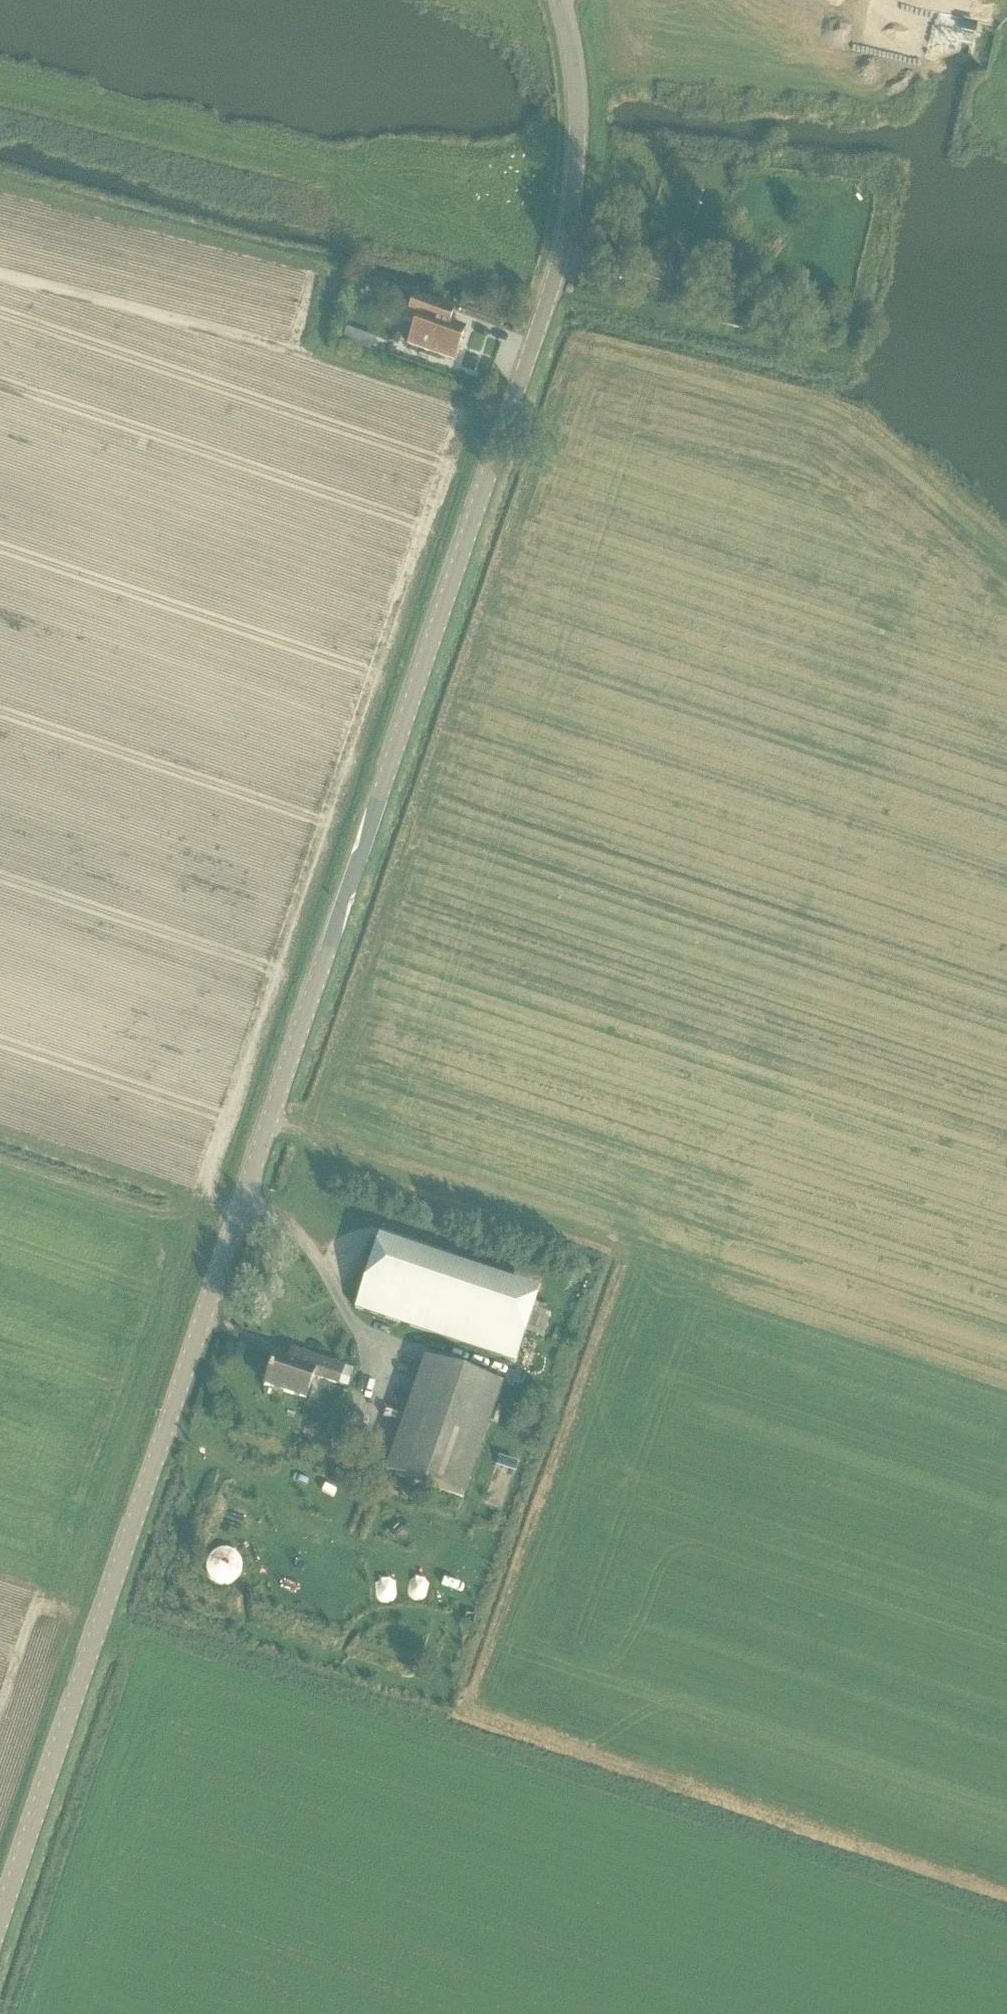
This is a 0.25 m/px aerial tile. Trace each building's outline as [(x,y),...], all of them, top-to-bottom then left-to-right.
[(946,31),(948,14),(934,13),(932,29),(946,31)] [(408,346),(455,362),(467,328),(451,322),(455,311),(416,297),(407,322),(415,325),(408,346)] [(372,352),(378,337),(348,326),(342,341),(372,352)] [(516,1361),(538,1297),(378,1243),(356,1308),(516,1361)] [(351,1387),(356,1371),(292,1349),(289,1360),(275,1355),(264,1384),(306,1398),(313,1377),(340,1385),(351,1387)] [(426,1358),(387,1472),(465,1498),(503,1384),(426,1358)] [(303,1424),(301,1431),(306,1436),(313,1434),(315,1427),(310,1422),(303,1424)] [(503,1509),(519,1462),(499,1455),(483,1502),(503,1509)]
